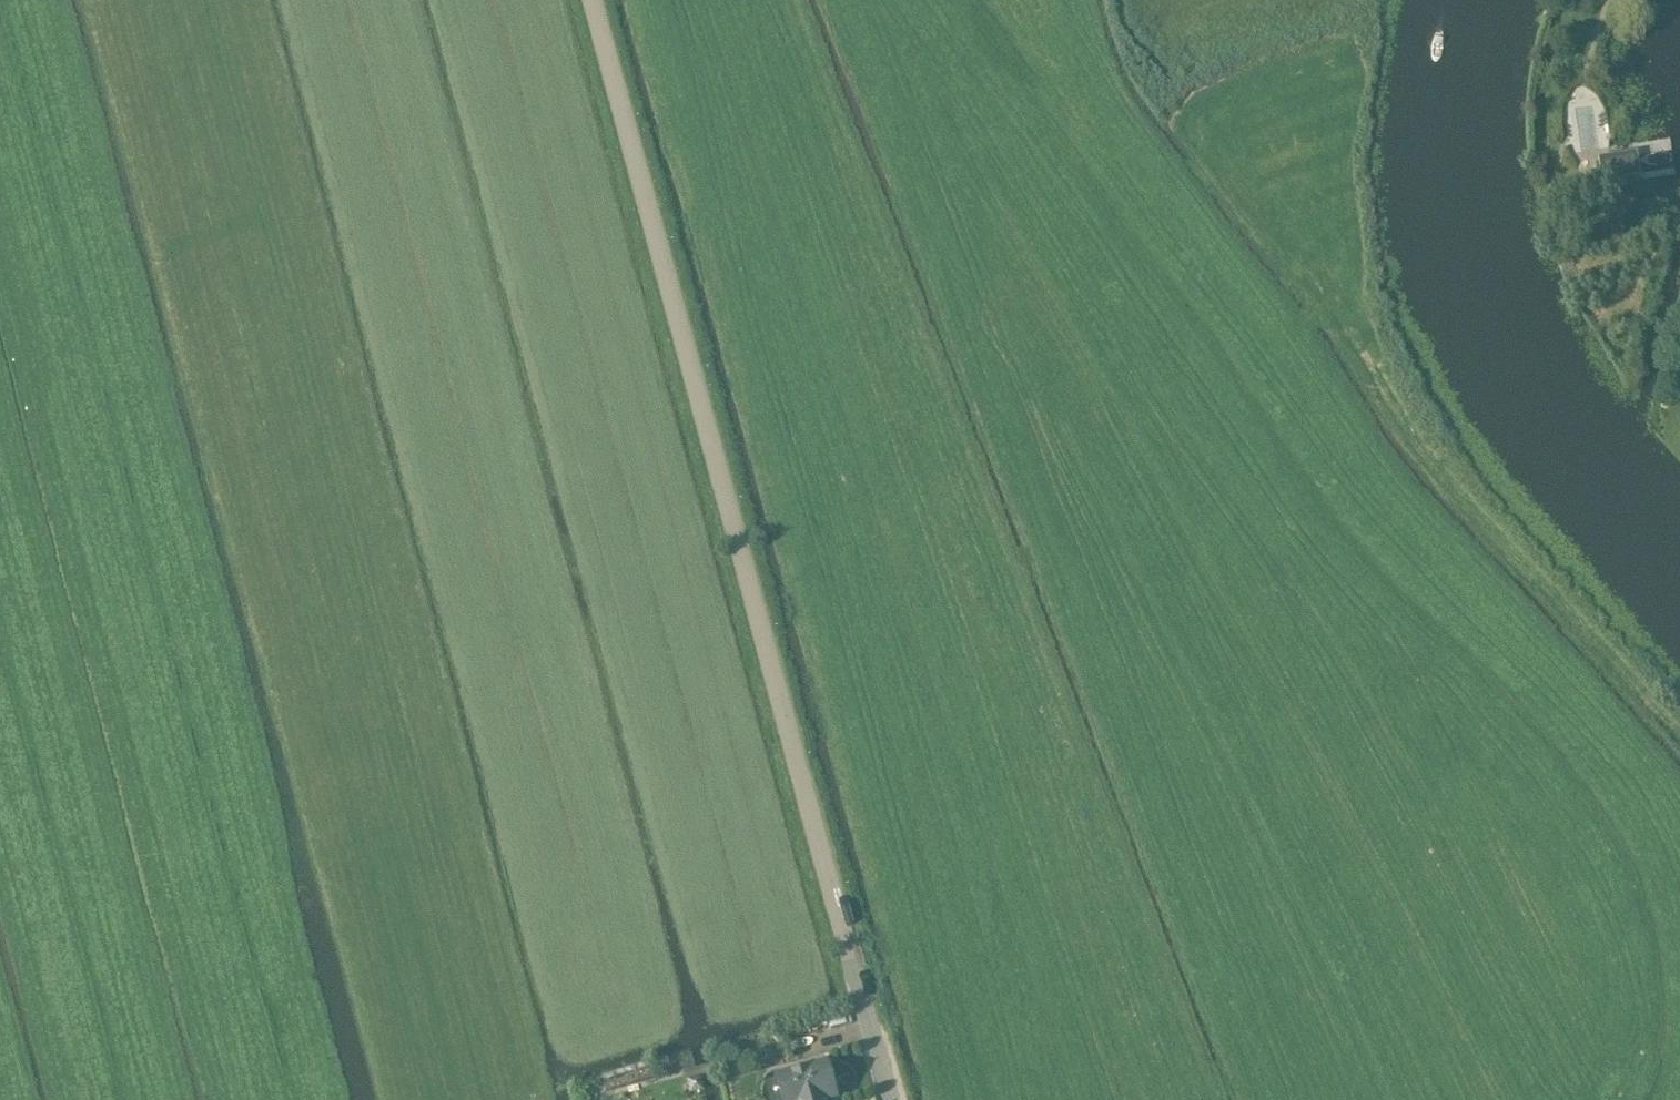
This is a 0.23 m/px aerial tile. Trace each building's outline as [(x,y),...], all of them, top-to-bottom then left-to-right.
[(1597,158),(1601,182),(1641,177),(1637,152),(1597,158)] [(782,1099),(825,1099),(834,1096),(825,1062),(776,1076),(778,1087),(773,1088),(772,1093),(773,1099),(777,1099),(781,1099),(782,1099)] [(702,1092),(699,1078),(685,1081),(688,1095),(702,1092)]
